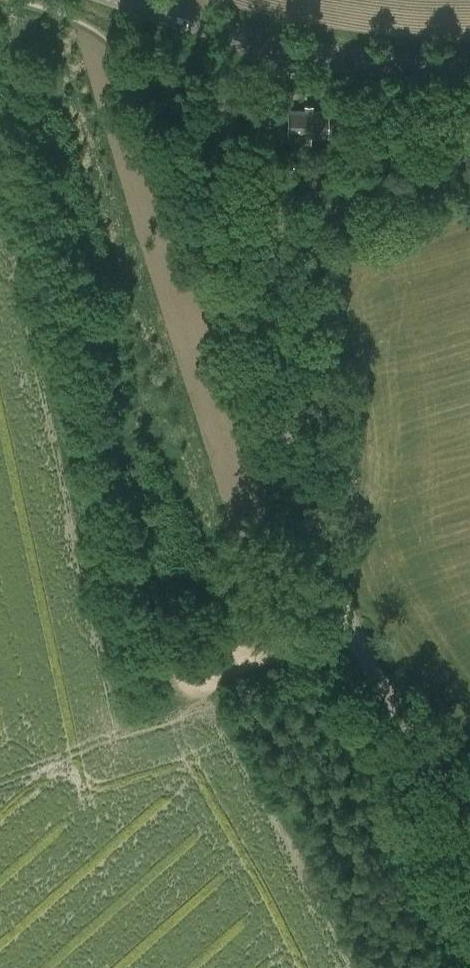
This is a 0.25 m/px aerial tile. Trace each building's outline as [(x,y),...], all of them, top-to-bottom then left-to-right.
[(328,137),(328,112),(312,111),(312,107),(305,107),(305,111),(289,111),(288,136),(296,136),(296,145),(311,145),(311,137),(328,137)]
